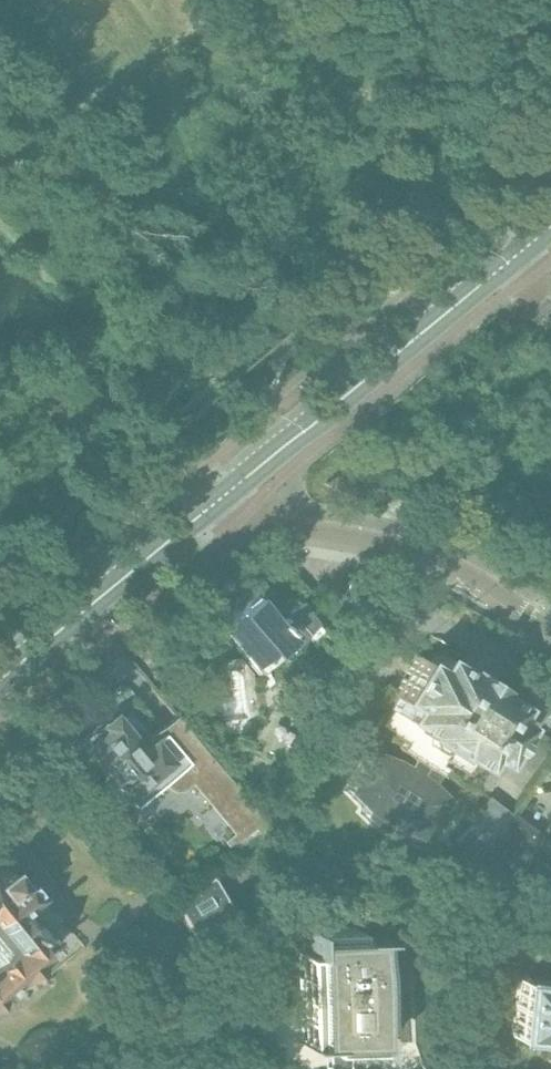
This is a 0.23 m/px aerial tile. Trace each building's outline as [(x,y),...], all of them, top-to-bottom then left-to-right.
[(334,633),(348,599),(333,593),(328,606),(312,619),(298,603),(310,593),(291,571),(266,591),(256,579),(246,588),(239,580),(204,609),(262,678),(309,640),(316,648),(334,633)] [(493,759),(518,720),(506,713),(513,701),(491,687),(499,674),(468,654),(459,667),(437,653),(430,664),(422,659),(397,698),(398,698),(391,709),(392,709),(381,727),(408,745),(403,752),(419,762),(414,770),(404,764),(378,754),(353,794),(368,811),(365,816),(372,822),(388,832),(396,836),(399,831),(425,840),(450,800),(434,785),(444,771),(445,771),(449,764),(467,775),(481,752),(493,759)] [(268,828),(212,761),(175,717),(156,733),(160,737),(149,747),(148,746),(141,752),(136,746),(145,738),(138,729),(137,729),(136,728),(130,733),(126,727),(125,728),(124,726),(122,728),(120,725),(119,726),(112,717),(102,725),(106,730),(84,748),(131,806),(161,781),(165,786),(167,788),(169,789),(172,791),(176,791),(180,791),(183,789),(191,783),(199,792),(232,833),(222,841),(232,853),(240,849),(248,844),(257,838),(264,833),(268,828)] [(488,797),(452,843),(476,862),(486,849),(511,814),(488,797)] [(511,814),(486,849),(519,870),(520,867),(539,834),(515,815),(512,813),(511,814)] [(38,918),(35,920),(23,906),(36,895),(16,870),(8,876),(1,867),(0,868),(0,989),(11,980),(18,982),(37,967),(36,958),(56,941),(38,918)] [(232,913),(210,875),(171,898),(192,936),(232,913)] [(381,1025),(378,937),(379,937),(379,935),(354,936),(354,929),(308,930),(308,929),(306,929),(307,954),(300,955),(303,1043),(301,1043),(301,1045),(327,1044),(327,1051),(373,1050),(373,1051),(375,1051),(374,1026),(381,1025)] [(519,979),(513,1038),(550,1042),(550,983),(519,979)]
